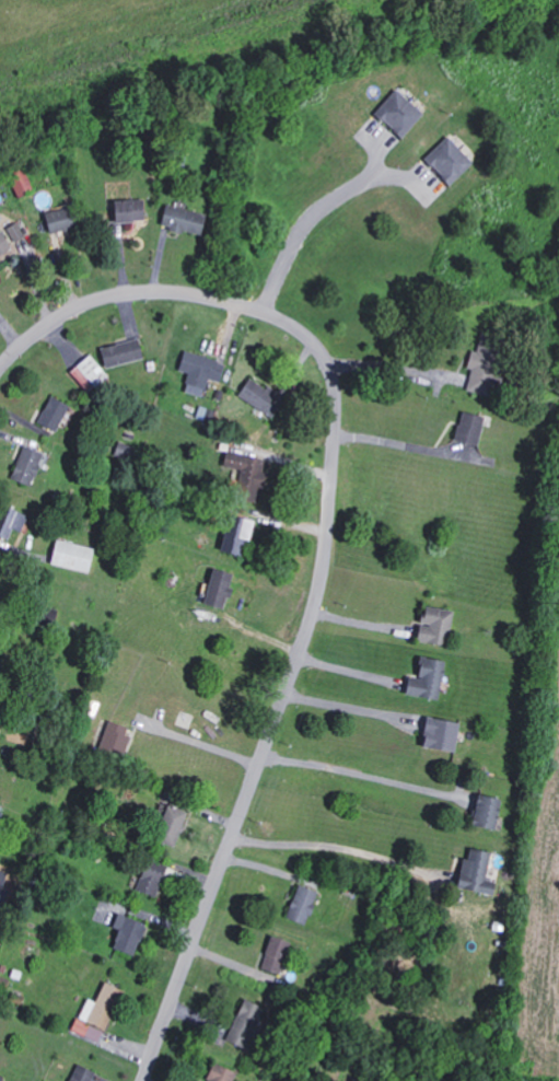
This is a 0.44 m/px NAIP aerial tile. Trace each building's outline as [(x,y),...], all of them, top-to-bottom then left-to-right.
[(420,113),(393,88),(371,112),(398,137),(420,113)] [(471,160),(443,135),(421,159),(448,184),(471,160)] [(29,189),(21,166),(5,171),(13,194),(29,189)] [(142,198),(109,200),(110,222),(143,220),(142,198)] [(203,213),(162,204),(157,225),(198,234),(203,213)] [(41,211),(44,231),(68,228),(65,208),(41,211)] [(23,236),(14,221),(4,227),(13,241),(23,236)] [(8,249),(0,233),(0,253),(8,249)] [(97,347),(102,367),(140,357),(134,337),(97,347)] [(463,370),(487,375),(492,354),(468,349),(463,370)] [(181,392),(200,396),(204,378),(217,381),(221,360),(180,351),(176,370),(185,372),(181,392)] [(68,370),(86,392),(106,374),(88,353),(68,370)] [(269,418),(280,403),(246,378),(235,393),(269,418)] [(482,392),(483,379),(468,378),(467,391),(482,392)] [(34,421),(53,432),(67,405),(49,395),(34,421)] [(451,439),(474,445),(482,416),(459,410),(451,439)] [(40,452),(20,445),(9,478),(29,485),(40,452)] [(25,515),(5,506),(0,517),(0,536),(5,539),(10,527),(18,531),(25,515)] [(250,518),(223,514),(218,552),(245,555),(250,518)] [(47,562),(85,572),(91,548),(53,539),(47,562)] [(200,604),(222,609),(231,573),(209,567),(203,592),(200,604)] [(442,646),(451,611),(421,604),(412,639),(442,646)] [(54,607),(37,605),(34,620),(51,623),(54,607)] [(443,660),(417,655),(413,677),(404,675),(401,693),(436,700),(443,660)] [(458,722),(423,716),(418,746),(453,751),(458,722)] [(128,728),(106,720),(97,745),(119,753),(128,728)] [(469,826),(494,829),(497,797),(473,794),(469,826)] [(152,837),(171,845),(185,813),(165,805),(152,837)] [(492,881),(484,880),(488,852),(467,848),(466,858),(459,857),(453,888),(490,894),(492,881)] [(151,896),(164,865),(144,857),(132,889),(151,896)] [(285,918),(305,924),(314,890),(294,884),(285,918)] [(109,949),(133,954),(141,922),(113,915),(110,928),(114,929),(109,949)] [(287,940),(268,935),(259,968),(278,974),(287,940)] [(71,1032),(100,1042),(119,989),(100,982),(94,1002),(83,998),(71,1032)] [(262,1008),(242,998),(223,1040),(243,1049),(262,1008)] [(93,1071),(74,1063),(67,1080),(89,1080),(93,1071)] [(235,1072),(211,1063),(204,1080),(232,1080),(235,1072)]
